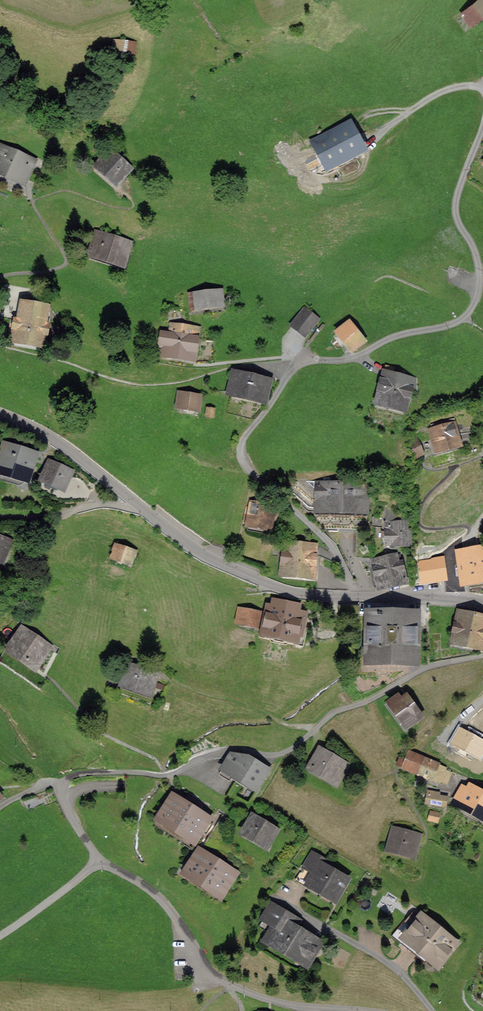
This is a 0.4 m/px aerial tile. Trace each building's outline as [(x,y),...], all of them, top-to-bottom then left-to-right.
[(470,22),(482,12),(482,0),(477,0),(462,12),(470,22)] [(114,39),(112,52),(122,53),(124,40),(114,39)] [(133,55),(135,42),(124,40),(122,53),(133,55)] [(328,166),(361,148),(349,124),(315,142),(328,166)] [(23,180),(32,160),(0,147),(0,170),(23,180)] [(97,165),(116,182),(130,166),(110,150),(97,165)] [(99,251),(98,255),(123,263),(129,243),(97,233),(92,249),(99,251)] [(42,290),(5,283),(0,313),(0,316),(11,318),(11,322),(14,322),(11,339),(44,345),(48,324),(43,323),(48,295),(42,294),(42,290)] [(189,293),(191,307),(222,304),(221,289),(189,293)] [(316,318),(304,308),(293,323),(305,332),(316,318)] [(337,331),(352,349),(364,340),(349,321),(337,331)] [(161,340),(159,351),(193,357),(196,336),(191,335),(193,326),(172,324),(171,333),(163,332),(162,341),(161,340)] [(230,391),(264,399),(268,380),(263,379),(265,373),(241,367),(239,374),(235,372),(230,391)] [(381,379),(375,400),(406,408),(414,377),(388,370),(386,380),(381,379)] [(179,392),(177,406),(198,409),(201,395),(179,392)] [(437,449),(458,443),(453,424),(432,429),(437,449)] [(410,441),(415,455),(422,452),(416,438),(410,441)] [(19,474),(26,477),(34,454),(26,452),(25,449),(23,448),(20,450),(6,445),(0,465),(0,478),(16,483),(19,474)] [(43,478),(62,487),(70,470),(51,462),(43,478)] [(362,514),(363,514),(364,484),(339,483),(339,484),(292,483),(292,491),(317,513),(320,513),(320,512),(324,512),(324,514),(336,515),(336,512),(346,512),(346,515),(358,515),(358,513),(362,513),(362,514)] [(270,527),(272,517),(275,518),(277,509),(274,508),(274,506),(252,502),(251,506),(247,506),(244,520),(248,521),(248,523),(270,527)] [(386,505),(386,517),(395,518),(396,506),(386,505)] [(385,523),(386,544),(411,542),(410,528),(406,529),(405,520),(390,521),(390,520),(385,521),(385,523)] [(1,559),(9,540),(0,537),(0,558),(1,559)] [(284,541),(281,573),(314,576),(316,554),(311,553),(312,544),(284,541)] [(111,557),(132,564),(136,550),(115,543),(111,557)] [(416,546),(418,554),(429,551),(427,543),(416,546)] [(462,559),(464,580),(482,577),(482,545),(461,549),(463,559),(462,559)] [(400,556),(399,553),(372,559),(378,586),(406,580),(402,560),(398,561),(397,557),(400,556)] [(421,559),(424,565),(434,560),(432,554),(421,559)] [(421,568),(422,580),(438,578),(436,566),(421,568)] [(270,608),(266,632),(304,640),(308,618),(305,618),(306,612),(295,610),(296,605),(276,600),(275,606),(271,605),(270,608)] [(365,616),(365,603),(343,604),(344,617),(365,616)] [(238,607),(236,620),(262,625),(264,612),(238,607)] [(451,641),(482,647),(482,615),(458,609),(451,641)] [(369,614),(368,659),(415,660),(416,615),(369,614)] [(23,630),(10,649),(35,665),(47,647),(40,642),(43,638),(32,631),(30,635),(23,630)] [(123,682),(150,691),(156,673),(129,664),(123,682)] [(390,703),(407,725),(420,715),(405,696),(401,699),(399,696),(390,703)] [(347,765),(321,749),(311,766),(337,782),(347,765)] [(220,763),(241,776),(253,759),(244,754),(235,751),(231,756),(226,753),(220,763)] [(398,763),(418,772),(424,758),(410,752),(407,759),(401,756),(398,763)] [(444,769),(445,767),(424,758),(418,772),(440,781),(441,778),(446,780),(450,772),(444,769)] [(254,759),(253,759),(241,776),(256,786),(267,768),(254,759)] [(456,800),(482,816),(482,793),(471,787),(468,792),(462,788),(456,800)] [(429,789),(427,802),(445,805),(446,796),(438,794),(438,791),(429,789)] [(193,838),(205,819),(193,811),(195,807),(190,803),(187,807),(174,799),(162,818),(193,838)] [(431,811),(429,818),(437,820),(439,813),(431,811)] [(243,831),(266,845),(275,830),(253,816),(243,831)] [(395,828),(390,847),(415,854),(420,835),(395,828)] [(313,852),(297,879),(309,886),(311,884),(334,898),(345,879),(325,867),(328,861),(313,852)] [(220,892),(232,873),(200,853),(188,872),(220,892)] [(306,962),(318,943),(293,927),(297,920),(272,904),(264,917),(277,925),(268,939),(306,962)] [(412,911),(393,935),(425,961),(429,955),(437,962),(452,943),(412,911)]
